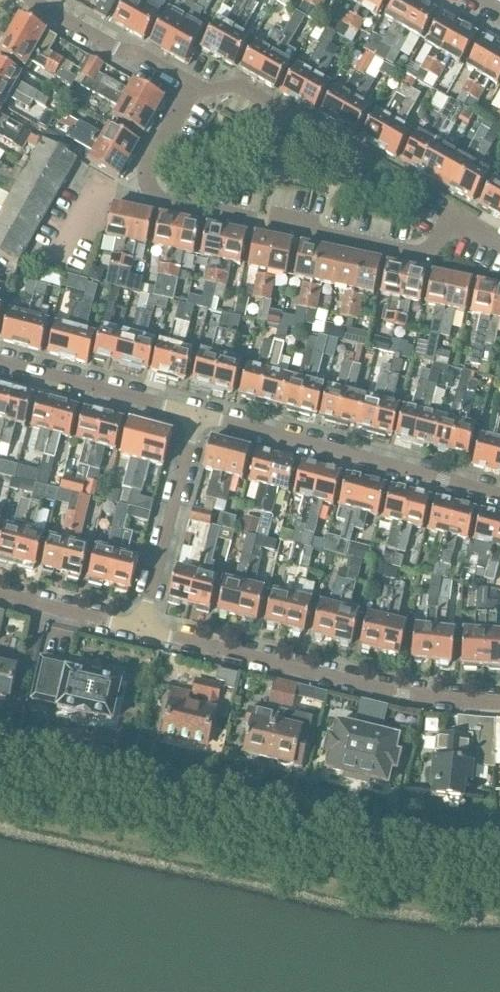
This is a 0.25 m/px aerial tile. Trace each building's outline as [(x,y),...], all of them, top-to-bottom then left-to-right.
[(95,1),(100,4),(95,13),(107,20),(117,2),(114,0),(93,0),(95,1)] [(114,24),(130,33),(149,0),(128,0),(114,24)] [(130,33),(144,41),(162,11),(155,7),(158,0),(149,0),(130,33)] [(169,55),(188,66),(195,53),(192,51),(205,30),(196,25),(203,12),(206,14),(213,2),(214,0),(200,0),(195,8),(169,55)] [(311,5),(320,10),(326,0),(314,0),(311,5)] [(342,23),(350,28),(366,0),(349,0),(353,2),(342,23)] [(350,28),(358,32),(370,11),(378,16),(387,0),(366,0),(350,28)] [(375,55),(385,61),(390,51),(419,1),(417,0),(395,0),(384,19),(393,24),(375,55)] [(390,51),(385,61),(393,66),(398,56),(410,35),(420,40),(436,11),(434,10),(433,6),(429,4),(425,5),(419,1),(390,51)] [(170,10),(150,44),(169,55),(195,8),(187,3),(180,16),(170,10)] [(217,21),(201,49),(218,58),(243,13),(234,8),(225,25),(217,21)] [(243,13),(218,58),(234,67),(250,39),(241,34),(251,18),(243,13)] [(432,48),(420,69),(429,74),(458,23),(453,21),(452,17),(448,14),(444,15),(442,14),(425,45),(432,48)] [(15,17),(9,29),(12,31),(9,36),(20,43),(18,45),(59,69),(64,60),(54,54),(52,58),(49,57),(59,39),(20,17),(19,19),(15,17)] [(458,23),(429,74),(439,80),(451,59),(460,64),(477,34),(475,33),(474,29),(469,27),(466,28),(458,23)] [(240,71),(257,80),(285,32),(275,27),(264,49),(255,44),(240,71)] [(285,32),(257,80),(275,90),(290,63),(297,52),(288,47),(294,38),(285,32)] [(281,94),(298,103),(331,45),(336,37),(327,32),(305,71),(297,66),(281,94)] [(0,44),(0,54),(25,68),(29,61),(55,76),(59,69),(18,45),(20,43),(9,36),(6,42),(3,40),(0,44)] [(473,72),(461,92),(462,93),(469,97),(498,46),(495,44),(493,40),(489,38),(485,39),(483,38),(466,68),(473,72)] [(469,97),(478,101),(489,81),(497,85),(499,80),(499,47),(498,46),(469,97)] [(320,116),(337,125),(364,78),(365,79),(377,58),(367,52),(343,94),(335,89),(320,116)] [(325,55),(298,103),(314,112),(329,85),(321,80),(332,59),(325,55)] [(104,64),(94,58),(83,77),(93,83),(104,64)] [(34,102),(39,94),(18,82),(22,75),(0,62),(0,82),(34,102)] [(104,77),(100,85),(155,117),(159,111),(161,112),(166,102),(164,101),(165,99),(135,82),(130,91),(106,78),(104,77)] [(372,83),(365,79),(364,78),(337,125),(355,135),(370,109),(361,104),(372,83)] [(5,105),(8,98),(30,110),(34,102),(0,82),(0,102),(5,105)] [(100,85),(95,94),(121,108),(115,118),(145,135),(146,133),(148,134),(154,124),(152,123),(155,117),(100,85)] [(406,102),(404,101),(378,148),(396,159),(411,132),(403,127),(421,95),(413,90),(406,102)] [(361,139),(378,148),(404,101),(395,96),(384,117),(376,112),(361,139)] [(402,162),(419,172),(457,104),(450,100),(428,138),(419,133),(402,162)] [(457,104),(419,172),(436,181),(453,151),(443,146),(465,108),(457,104)] [(28,144),(32,136),(22,130),(0,117),(0,127),(28,144)] [(80,123),(75,131),(130,161),(133,155),(136,156),(141,147),(139,145),(140,143),(110,127),(105,137),(80,123)] [(490,131),(455,192),(473,202),(489,172),(480,167),(492,147),(499,132),(499,127),(495,124),(491,132),(490,131)] [(13,146),(14,145),(24,151),(28,144),(0,127),(0,138),(13,146)] [(439,183),(455,192),(490,131),(483,127),(465,159),(456,154),(439,183)] [(71,129),(66,137),(71,140),(95,154),(90,162),(120,179),(121,177),(123,179),(128,169),(126,168),(130,161),(75,131),(71,129)] [(0,215),(0,254),(18,265),(78,160),(43,140),(0,215)] [(479,206),(496,215),(499,208),(499,181),(495,178),(479,206)] [(114,205),(107,238),(116,240),(111,264),(121,267),(134,209),(114,205)] [(121,267),(117,288),(127,290),(131,269),(136,245),(146,247),(153,214),(134,209),(121,267)] [(154,297),(163,299),(180,219),(161,215),(154,249),(164,251),(154,297)] [(200,223),(180,219),(163,299),(174,301),(183,255),(193,257),(200,223)] [(205,284),(216,287),(228,229),(208,225),(201,259),(210,261),(205,284)] [(228,229),(216,287),(226,289),(231,265),(240,267),(247,233),(228,229)] [(256,235),(248,270),(262,273),(262,277),(258,276),(253,298),(261,300),(274,239),(256,235)] [(274,239),(261,300),(262,301),(270,302),(274,280),(271,279),(272,275),(286,278),(293,243),(274,239)] [(297,308),(293,329),(303,332),(308,310),(309,310),(322,249),(302,245),(294,280),(310,283),(309,287),(305,286),(300,309),(297,308)] [(322,249),(309,310),(317,312),(321,290),(319,289),(319,285),(332,288),(334,288),(341,253),(339,253),(322,249)] [(341,253),(334,288),(336,289),(349,292),(348,296),(345,295),(340,318),(349,320),(362,258),(344,254),(341,253)] [(362,258),(349,320),(358,322),(363,298),(360,298),(361,293),(374,296),(381,262),(362,258)] [(385,325),(395,327),(407,267),(388,263),(381,297),(391,299),(385,325)] [(407,267),(395,327),(405,329),(411,303),(420,305),(427,271),(407,267)] [(439,350),(441,337),(454,277),(433,273),(426,306),(437,308),(426,362),(435,365),(439,350)] [(454,277),(441,337),(451,339),(456,312),(465,314),(472,281),(454,277)] [(21,347),(38,284),(28,281),(20,312),(10,309),(2,342),(21,347)] [(481,367),(482,363),(498,287),(479,282),(472,315),(482,318),(472,365),(481,367)] [(38,284),(21,347),(41,352),(49,320),(39,317),(47,286),(38,284)] [(486,343),(496,345),(499,328),(499,287),(498,287),(486,343)] [(48,354),(67,359),(82,304),(73,301),(67,324),(57,322),(48,354)] [(94,356),(93,360),(104,363),(105,359),(111,360),(113,361),(121,330),(119,330),(109,327),(115,305),(108,303),(94,356)] [(82,304),(67,359),(88,365),(96,332),(86,329),(92,306),(82,304)] [(183,322),(168,380),(178,382),(179,379),(185,380),(193,350),(184,348),(190,324),(195,308),(187,306),(183,322)] [(121,330),(113,361),(115,361),(121,363),(120,367),(131,370),(146,312),(138,310),(137,310),(131,333),(123,331),(121,330)] [(146,312),(131,370),(141,372),(142,369),(148,370),(156,340),(146,337),(152,314),(146,312)] [(160,341),(152,371),(158,373),(157,377),(168,380),(183,322),(176,320),(170,344),(160,341)] [(202,349),(193,382),(201,384),(200,388),(211,391),(227,331),(218,329),(211,352),(202,349)] [(366,347),(369,334),(347,329),(344,343),(366,347)] [(227,331),(211,391),(224,394),(225,391),(233,393),(242,360),(231,357),(237,333),(227,331)] [(314,354),(299,414),(310,417),(311,414),(317,415),(325,385),(316,382),(328,338),(319,336),(318,340),(314,354)] [(376,338),(373,349),(389,353),(391,341),(376,338)] [(248,365),(240,395),(247,397),(246,400),(258,404),(274,343),(265,341),(258,368),(248,365)] [(274,343),(258,404),(270,407),(271,403),(279,405),(281,406),(288,376),(287,375),(276,373),(283,346),(274,343)] [(288,376),(281,406),(283,406),(288,407),(287,411),(299,414),(314,354),(305,352),(299,378),(291,376),(288,376)] [(329,386),(321,416),(326,418),(325,421),(336,424),(352,364),(343,362),(336,388),(329,386)] [(352,364),(336,424),(348,427),(349,424),(355,425),(358,426),(366,397),(362,396),(353,393),(360,367),(352,364)] [(428,384),(413,445),(424,448),(425,444),(430,445),(434,446),(442,417),(438,416),(429,414),(440,373),(432,371),(428,384)] [(366,397),(358,426),(364,428),(363,431),(374,434),(390,375),(382,373),(375,399),(366,397)] [(390,375),(374,434),(386,437),(387,434),(392,435),(400,406),(392,404),(399,377),(390,375)] [(404,407),(396,436),(402,438),(401,441),(413,445),(428,384),(420,381),(412,409),(404,407)] [(0,444),(15,386),(5,384),(3,386),(3,387),(0,386),(0,444)] [(15,386),(0,444),(10,447),(16,424),(25,427),(34,395),(27,393),(26,389),(15,386)] [(442,417),(434,446),(440,448),(439,451),(449,454),(465,395),(457,393),(450,419),(442,417)] [(465,395),(449,454),(462,458),(463,454),(468,455),(476,426),(467,424),(474,397),(465,395)] [(40,397),(32,428),(42,430),(36,452),(44,455),(45,455),(60,398),(50,396),(48,398),(47,399),(40,397)] [(60,398),(45,455),(55,457),(61,434),(71,437),(79,407),(71,405),(72,404),(71,401),(60,398)] [(85,409),(77,439),(86,442),(80,465),(90,468),(106,410),(95,408),(93,410),(92,411),(85,409)] [(106,410),(90,468),(100,471),(106,447),(115,450),(124,419),(116,417),(117,416),(116,413),(106,410)] [(499,441),(499,413),(497,412),(490,438),(481,436),(473,467),(492,472),(499,441)] [(130,421),(121,458),(130,460),(122,487),(132,490),(150,422),(135,418),(134,422),(130,421)] [(150,422),(132,490),(142,492),(146,476),(150,462),(164,466),(170,441),(172,432),(169,431),(170,427),(150,422)] [(216,501),(231,444),(212,439),(204,469),(213,472),(206,499),(216,501)] [(251,449),(231,444),(216,501),(225,504),(232,478),(242,481),(251,449)] [(252,511),(262,514),(277,456),(258,451),(250,483),(258,485),(252,511)] [(296,461),(277,456),(262,514),(256,537),(257,537),(267,539),(273,517),(270,516),(277,490),(288,493),(296,461)] [(292,543),(301,546),(306,527),(321,468),(303,463),(294,496),(304,498),(292,543)] [(341,473),(321,468),(306,527),(301,546),(312,549),(324,504),(332,506),(341,473)] [(351,542),(367,480),(348,475),(339,507),(349,510),(345,526),(345,527),(338,555),(347,557),(351,542)] [(367,480),(355,529),(364,531),(368,515),(377,518),(386,485),(367,480)] [(30,505),(16,561),(25,563),(24,567),(33,569),(34,565),(36,566),(44,535),(34,533),(40,507),(46,486),(37,484),(36,484),(35,485),(33,495),(30,505)] [(396,551),(411,492),(392,487),(384,520),(393,522),(386,548),(396,551)] [(431,497),(411,492),(396,551),(406,554),(413,528),(422,530),(431,497)] [(76,516),(62,572),(69,574),(68,577),(80,580),(80,577),(82,577),(89,548),(78,545),(84,518),(90,497),(81,495),(76,516)] [(132,496),(129,508),(151,513),(154,501),(132,496)] [(428,572),(427,574),(437,577),(457,504),(437,498),(428,531),(438,533),(428,572)] [(0,547),(0,561),(8,563),(9,559),(16,561),(30,505),(21,502),(15,528),(5,525),(0,547)] [(457,504),(437,577),(447,579),(453,555),(457,538),(467,541),(476,509),(457,504)] [(96,551),(89,579),(90,579),(89,583),(104,587),(104,583),(109,584),(124,526),(125,527),(127,517),(126,517),(129,508),(118,505),(106,554),(96,551)] [(129,508),(126,517),(127,517),(148,523),(151,513),(129,508)] [(193,509),(190,522),(210,526),(213,514),(193,509)] [(471,553),(479,556),(476,569),(486,572),(499,520),(499,515),(482,510),(474,543),(471,553)] [(50,538),(43,567),(44,568),(43,570),(55,573),(55,570),(62,572),(76,516),(68,514),(61,541),(50,538)] [(486,572),(484,579),(493,581),(499,557),(499,520),(486,572)] [(169,602),(168,603),(181,606),(181,603),(190,605),(209,527),(190,522),(187,534),(198,537),(196,543),(189,571),(178,568),(169,602)] [(124,526),(109,584),(115,585),(114,589),(129,593),(130,589),(131,589),(138,562),(127,559),(133,533),(124,531),(125,527),(124,526)] [(209,527),(190,605),(198,607),(197,610),(209,613),(218,578),(208,576),(215,547),(220,529),(212,527),(209,527)] [(253,556),(238,617),(246,619),(247,623),(253,624),(256,621),(257,622),(265,589),(256,586),(262,559),(263,555),(260,553),(261,549),(275,552),(277,542),(267,539),(257,537),(252,556),(253,556)] [(274,592),(266,624),(267,624),(268,628),(275,629),(277,626),(285,629),(300,569),(298,568),(304,547),(301,546),(294,544),(288,566),(290,566),(283,594),(274,592)] [(226,579),(218,612),(220,612),(220,616),(227,618),(230,615),(238,617),(253,556),(252,556),(243,554),(236,582),(226,579)] [(300,569),(285,629),(293,631),(294,634),(301,636),(303,633),(305,633),(313,601),(302,598),(309,571),(300,569)] [(416,627),(412,659),(413,659),(414,662),(421,663),(423,660),(431,661),(437,601),(439,601),(441,578),(431,577),(428,600),(425,628),(416,627)] [(321,603),(313,635),(315,635),(316,639),(322,641),(325,638),(333,640),(347,580),(338,578),(331,606),(321,603)] [(347,580),(333,640),(341,642),(342,646),(348,647),(351,644),(352,645),(360,613),(350,610),(357,583),(347,580)] [(369,615),(361,647),(362,647),(363,651),(370,652),(372,649),(380,651),(395,592),(385,590),(378,617),(369,615)] [(395,592),(380,651),(389,654),(389,657),(396,659),(399,656),(400,656),(408,624),(398,622),(405,595),(395,592)] [(464,629),(462,664),(465,665),(465,669),(477,669),(477,665),(483,666),(488,601),(477,600),(475,629),(464,629)] [(437,601),(431,661),(440,662),(442,666),(448,667),(451,663),(452,664),(456,631),(445,630),(448,603),(439,601),(437,601)] [(483,666),(490,666),(490,670),(499,671),(499,631),(496,630),(497,602),(488,601),(483,666)] [(68,670),(70,664),(42,657),(32,700),(58,706),(58,709),(62,710),(62,711),(63,711),(63,712),(64,712),(64,713),(65,713),(66,713),(66,714),(67,714),(68,714),(69,714),(69,715),(70,715),(71,715),(72,715),(73,715),(73,714),(74,714),(75,714),(76,714),(79,714),(78,715),(91,718),(91,717),(94,718),(95,719),(97,720),(98,721),(100,722),(101,722),(103,722),(105,722),(106,722),(108,721),(112,722),(114,713),(115,713),(115,712),(116,712),(116,711),(117,711),(117,710),(118,710),(118,709),(118,708),(119,708),(119,707),(119,706),(119,705),(119,704),(119,703),(119,702),(119,701),(119,700),(118,700),(118,699),(118,698),(122,682),(68,670)] [(10,699),(17,668),(0,664),(0,696),(10,699)] [(268,706),(281,709),(287,683),(275,680),(268,706)] [(174,692),(164,736),(206,746),(220,688),(195,682),(192,695),(205,698),(202,708),(184,704),(186,695),(174,692)] [(287,683),(281,709),(292,711),(298,686),(287,683)] [(345,779),(356,782),(375,705),(363,702),(359,721),(360,722),(358,729),(341,725),(341,724),(339,724),(339,726),(336,740),(331,739),(327,754),(332,755),(329,768),(328,768),(328,770),(330,771),(330,770),(346,774),(345,779)] [(375,705),(356,782),(369,785),(370,780),(386,784),(386,785),(388,785),(389,783),(388,783),(392,769),(396,770),(400,755),(395,754),(399,741),(400,739),(397,738),(380,734),(382,727),(383,727),(388,708),(375,705)] [(250,726),(243,755),(244,755),(245,757),(246,758),(247,759),(248,760),(250,760),(251,760),(253,760),(254,760),(256,760),(257,759),(258,758),(260,759),(261,754),(269,756),(277,723),(278,723),(281,710),(269,707),(267,713),(248,709),(245,725),(250,726)] [(277,723),(269,756),(279,758),(278,763),(279,763),(279,764),(280,765),(281,766),(282,767),(284,768),(285,768),(287,768),(288,768),(289,768),(291,767),(292,766),(302,768),(311,734),(310,733),(313,717),(293,712),(293,713),(281,710),(278,723),(277,723)] [(433,759),(430,786),(433,786),(432,796),(445,798),(448,803),(459,805),(462,799),(463,799),(464,783),(471,784),(472,779),(475,777),(476,766),(495,768),(495,751),(495,720),(458,717),(456,737),(439,736),(439,738),(438,738),(436,739),(435,750),(436,752),(437,752),(437,759),(433,759)]
